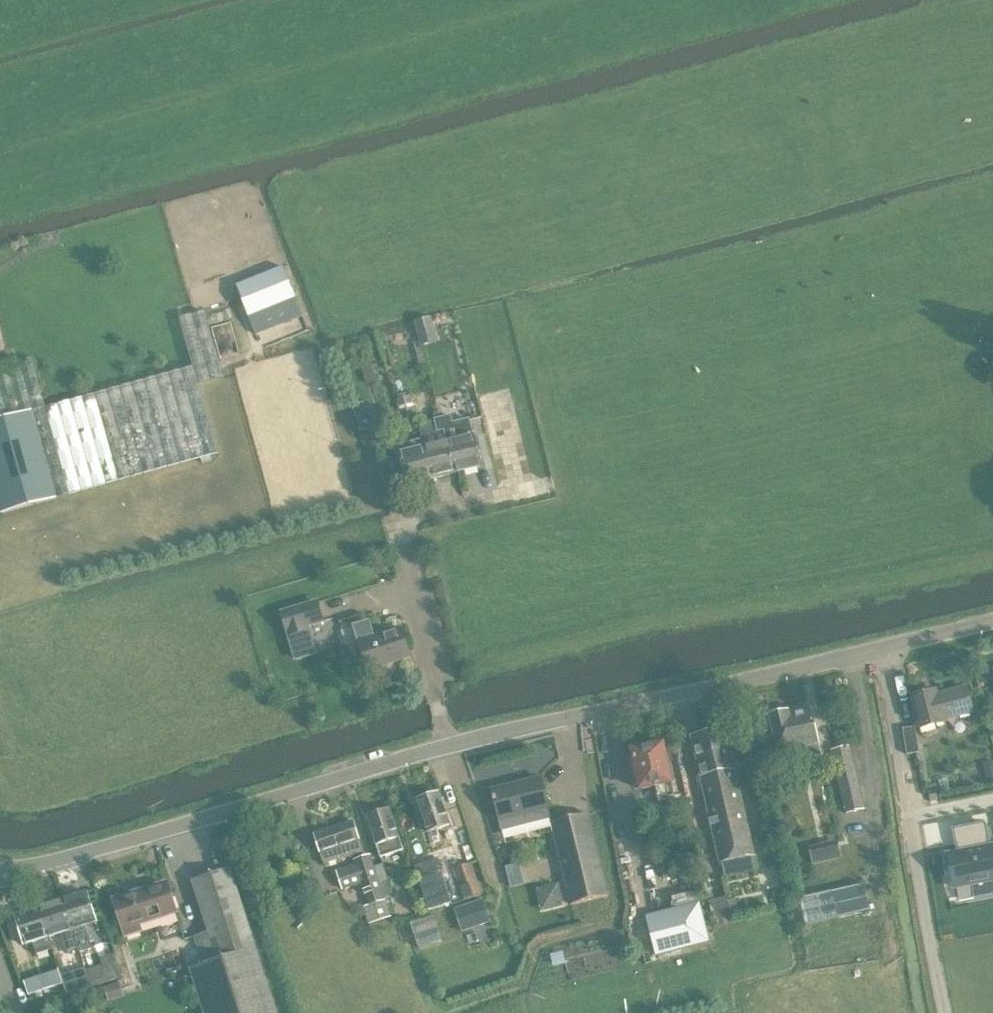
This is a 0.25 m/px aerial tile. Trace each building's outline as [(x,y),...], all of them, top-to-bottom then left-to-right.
[(284,268),(236,287),(255,335),(302,317),(284,268)] [(180,319),(193,367),(46,408),(33,359),(0,368),(0,507),(2,513),(218,453),(199,384),(223,377),(205,312),(180,319)] [(421,346),(438,342),(431,317),(415,321),(417,328),(421,346)] [(417,328),(411,329),(419,365),(426,363),(421,346),(417,328)] [(372,364),(362,367),(367,384),(377,381),(372,364)] [(411,395),(396,399),(401,418),(415,415),(411,395)] [(473,430),(471,423),(470,419),(452,423),(450,416),(435,420),(438,432),(444,430),(447,442),(449,441),(457,472),(481,466),(472,431),(473,430)] [(444,430),(438,432),(435,420),(419,424),(422,436),(424,441),(433,478),(457,472),(449,441),(447,442),(444,430)] [(422,436),(419,424),(418,424),(423,441),(405,446),(404,444),(398,446),(400,452),(409,484),(433,478),(424,441),(422,436)] [(317,603),(282,613),(296,659),(315,653),(307,626),(322,622),(317,603)] [(401,629),(359,643),(368,670),(410,657),(401,629)] [(939,695),(938,689),(912,696),(920,728),(945,722),(944,720),(973,713),(967,688),(939,695)] [(771,722),(755,726),(760,743),(775,740),(779,754),(804,748),(806,758),(821,755),(819,745),(821,744),(819,733),(816,734),(811,711),(790,716),(789,712),(785,713),(781,711),(776,712),(774,716),(770,717),(771,722)] [(907,754),(920,752),(916,726),(903,728),(907,754)] [(726,730),(692,738),(701,780),(720,863),(754,856),(735,772),(726,730)] [(636,746),(634,750),(632,750),(640,790),(655,787),(658,799),(675,795),(672,783),(675,783),(672,767),(669,768),(664,743),(648,747),(644,744),(636,746)] [(850,747),(832,751),(846,814),(864,810),(850,747)] [(541,778),(492,790),(500,821),(502,831),(535,823),(551,819),(549,809),(541,778)] [(439,792),(417,800),(428,832),(450,825),(439,792)] [(390,809),(368,817),(382,858),(403,850),(390,809)] [(588,813),(552,822),(551,823),(554,833),(572,905),(609,895),(588,813)] [(353,822),(315,834),(325,864),(363,851),(353,822)] [(945,857),(947,870),(951,869),(954,888),(973,884),(974,894),(991,891),(989,881),(992,880),(992,846),(989,846),(985,823),(953,829),(956,844),(959,844),(960,852),(948,854),(948,856),(945,857)] [(826,861),(840,857),(837,843),(823,846),(826,861)] [(369,925),(392,917),(384,895),(375,867),(371,857),(354,863),(355,865),(338,871),(344,889),(361,883),(369,905),(363,907),(369,925)] [(383,864),(375,867),(384,895),(392,892),(393,892),(383,864)] [(455,869),(463,892),(466,900),(481,895),(471,864),(457,869),(455,869)] [(189,968),(204,1012),(277,1012),(230,868),(192,880),(209,931),(195,936),(204,964),(189,968)] [(563,881),(539,884),(542,908),(566,905),(563,881)] [(864,884),(801,898),(807,925),(870,910),(864,884)] [(123,927),(126,938),(144,932),(140,921),(176,910),(168,885),(115,902),(123,927)] [(96,922),(87,893),(63,900),(78,948),(79,951),(91,948),(85,926),(96,922)] [(709,901),(716,927),(735,922),(728,896),(709,901)] [(78,948),(63,900),(40,908),(53,949),(49,937),(60,934),(66,952),(78,948)] [(699,903),(646,916),(656,955),(709,941),(699,903)] [(33,942),(37,954),(53,949),(40,908),(16,915),(25,945),(33,942)] [(438,925),(456,976),(482,967),(463,916),(438,925)] [(100,959),(102,965),(86,971),(91,987),(121,978),(113,954),(100,959)] [(86,971),(85,967),(61,975),(63,983),(67,995),(91,987),(86,971)] [(61,975),(59,969),(24,980),(29,994),(63,983),(61,975)] [(122,996),(118,983),(107,986),(111,999),(122,996)]
